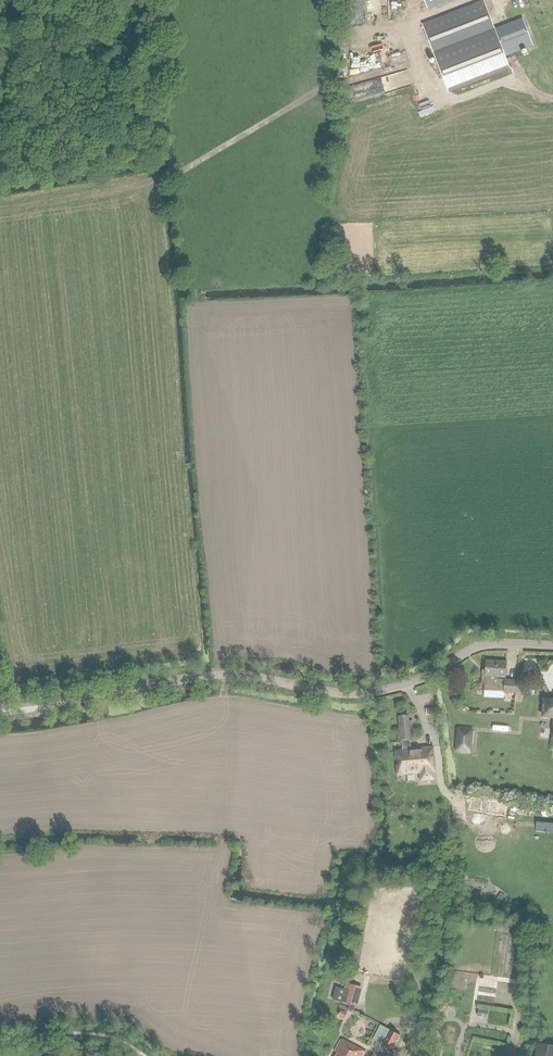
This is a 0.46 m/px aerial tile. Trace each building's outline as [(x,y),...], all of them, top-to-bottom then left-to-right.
[(505,56),(533,45),(523,19),(495,30),(484,0),(423,25),(448,91),(509,67),(505,56)] [(338,64),(338,73),(348,72),(347,61),(339,61),(339,64),(338,64)] [(351,86),(356,101),(381,94),(377,79),(351,86)] [(506,661),(486,660),(485,674),(482,674),(482,683),(485,683),(484,689),(504,691),(504,692),(515,693),(516,680),(496,679),(496,676),(505,677),(506,661)] [(544,699),(543,716),(552,717),(552,700),(544,699)] [(465,704),(461,707),(465,712),(469,709),(465,704)] [(408,715),(399,715),(399,727),(397,728),(398,742),(402,742),(402,751),(396,751),(397,773),(420,771),(420,779),(432,778),(432,770),(433,770),(432,748),(422,748),(422,749),(410,750),(410,741),(413,741),(412,720),(409,721),(408,715)] [(470,750),(472,731),(459,730),(457,749),(470,750)] [(481,796),(473,795),(470,808),(506,814),(508,801),(481,796)] [(336,987),(333,1000),(349,1004),(348,1009),(354,1011),(360,986),(346,983),(344,989),(336,987)] [(478,1009),(477,1016),(486,1018),(487,1010),(478,1009)] [(493,1011),(492,1019),(501,1020),(502,1013),(493,1011)] [(390,1029),(382,1044),(392,1050),(401,1035),(390,1029)] [(366,1051),(341,1038),(334,1051),(338,1053),(336,1055),(363,1055),(366,1051)]
